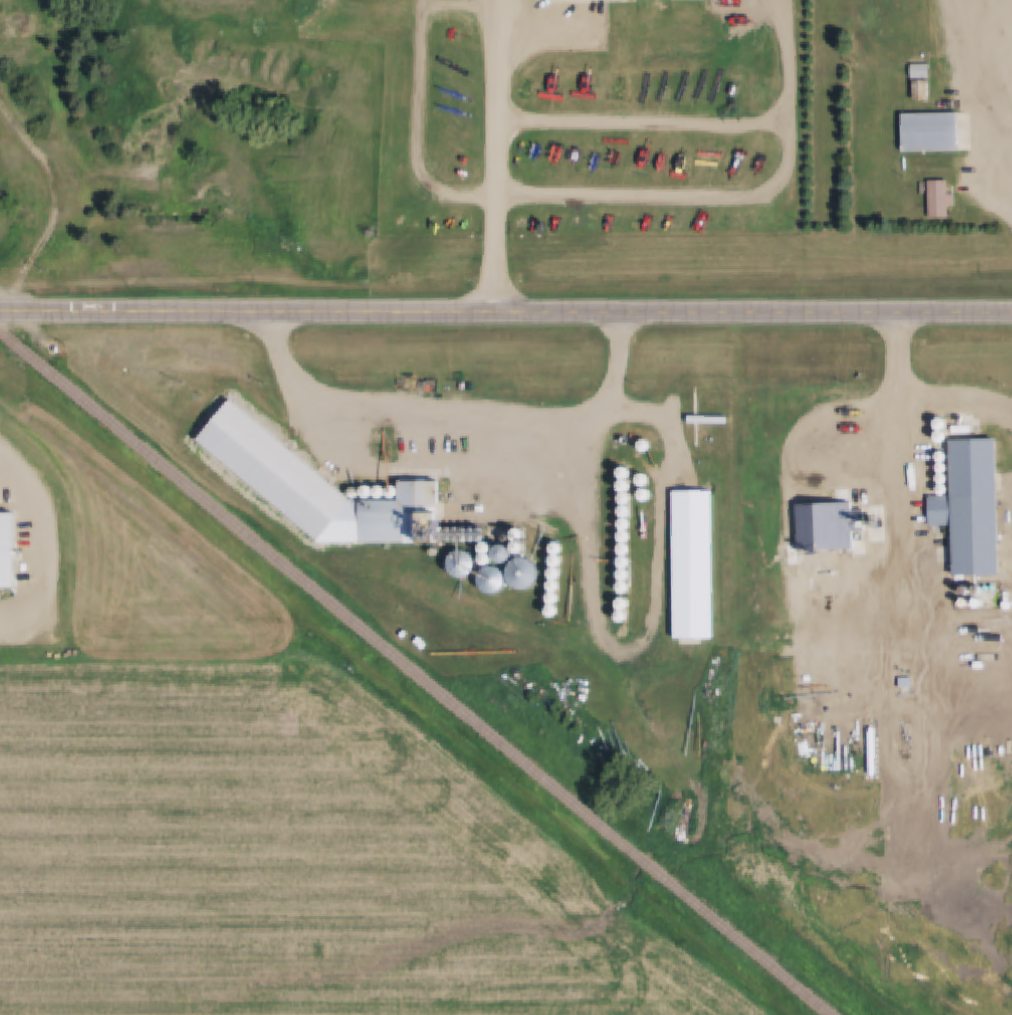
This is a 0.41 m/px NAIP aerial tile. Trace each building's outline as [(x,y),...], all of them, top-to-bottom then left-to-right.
[(912,63),(930,64),(930,78),(912,77),(912,63)] [(913,80),(929,81),(929,99),(913,99),(913,80)] [(900,113),(959,112),(960,151),(901,153),(900,113)] [(930,179),(949,180),(949,194),(957,194),(956,205),(948,204),(948,217),(929,216),(930,179)] [(229,399),(351,500),(395,500),(395,480),(435,480),(435,542),(316,542),(194,441),(229,399)] [(945,418),(947,423),(945,427),(941,430),(936,428),(934,423),(935,419),(940,416),(945,418)] [(945,432),(947,436),(946,441),(941,443),(937,441),(934,437),(936,432),(941,430),(945,432)] [(650,440),(652,444),(650,449),(646,451),(641,449),(640,444),(641,440),(646,438),(650,440)] [(664,440),(665,445),(664,449),(659,451),(655,449),(653,445),(655,440),(659,438),(664,440)] [(949,440),(997,439),(1000,574),(952,575),(951,525),(930,525),(929,495),(950,495),(949,440)] [(945,451),(947,455),(945,459),(942,461),(938,459),(936,456),(937,452),(941,450),(945,451)] [(644,457),(713,458),(710,629),(641,628),(644,457)] [(946,463),(947,467),(946,471),(942,472),(938,471),(936,467),(938,463),(942,461),(946,463)] [(628,468),(630,473),(628,477),(624,479),(620,477),(618,473),(620,468),(624,466),(628,468)] [(946,474),(947,478),(946,482),(942,484),(938,482),(936,478),(938,474),(942,473),(946,474)] [(629,481),(630,485),(629,490),(624,492),(620,490),(618,485),(620,481),(624,479),(629,481)] [(946,485),(948,489),(946,493),(943,495),(939,493),(937,490),(938,486),(942,484),(946,485)] [(366,487),(368,491),(366,496),(362,497),(357,496),(356,491),(357,487),(362,485),(366,487)] [(379,487),(381,491),(379,495),(375,497),(370,495),(369,491),(370,487),(375,485),(379,487)] [(393,487),(394,491),(393,496),(388,497),(384,496),(382,491),(384,487),(388,485),(393,487)] [(354,488),(355,492),(354,495),(350,497),(347,495),(345,492),(347,488),(350,487),(354,488)] [(632,494),(633,498),(632,503),(627,504),(623,503),(621,498),(623,494),(627,492),(632,494)] [(794,503),(851,501),(852,509),(867,508),(868,529),(853,529),(853,547),(797,550),(794,503)] [(631,507),(633,511),(631,515),(627,517),(623,515),(621,511),(623,507),(627,505),(631,507)] [(632,520),(634,524),(632,528),(628,530),(623,528),(621,524),(623,520),(628,518),(632,520)] [(631,532),(633,537),(631,541),(627,543),(623,541),(621,537),(623,532),(627,530),(631,532)] [(865,532),(867,536),(865,541),(861,543),(856,541),(854,537),(856,532),(860,530),(865,532)] [(492,531),(492,542),(509,542),(509,531),(492,531)] [(562,543),(564,548),(562,552),(558,554),(554,552),(552,548),(554,543),(558,542),(562,543)] [(631,545),(633,549),(631,553),(627,555),(622,553),(621,549),(622,545),(627,543),(631,545)] [(475,554),(479,564),(475,574),(465,578),(455,574),(451,564),(455,554),(465,550),(475,554)] [(561,556),(563,561),(561,565),(557,567),(553,565),(551,561),(553,556),(557,554),(561,556)] [(631,557),(633,562),(631,566),(626,568),(622,566),(620,562),(622,557),(626,556),(631,557)] [(536,561),(541,572),(536,584),(525,588),(514,584),(509,572),(514,561),(525,557),(536,561)] [(504,570),(508,580),(504,590),(494,594),(484,590),(480,580),(484,570),(494,566),(504,570)] [(560,568),(562,573),(560,577),(556,579),(552,577),(550,573),(552,568),(556,567),(560,568)] [(630,570),(632,574),(630,579),(625,580),(621,579),(619,574),(621,570),(625,568),(630,570)] [(431,573),(432,576),(431,580),(428,581),(425,580),(423,576),(425,573),(428,572),(431,573)] [(559,581),(561,586),(559,590),(555,592),(550,590),(549,586),(550,581),(555,579),(559,581)] [(629,582),(631,587),(629,591),(625,593),(620,591),(619,587),(620,582),(625,580),(629,582)] [(558,594),(560,598),(558,602),(554,604),(550,602),(548,598),(550,594),(554,592),(558,594)] [(628,599),(630,604),(628,608),(624,610),(619,608),(618,604),(619,599),(624,598),(628,599)] [(969,599),(970,602),(969,605),(966,607),(963,606),(961,602),(962,599),(966,598),(969,599)] [(983,599),(984,602),(983,606),(980,607),(977,606),(976,603),(977,599),(980,598),(983,599)] [(558,606),(559,611),(558,615),(553,617),(549,615),(547,611),(549,606),(553,605),(558,606)] [(628,612),(630,617),(628,621),(624,623),(619,621),(617,617),(619,612),(624,611),(628,612)] [(901,677),(912,677),(912,686),(901,686),(901,677)] [(869,729),(873,726),(877,729),(878,772),(873,775),(869,772),(869,729)]
